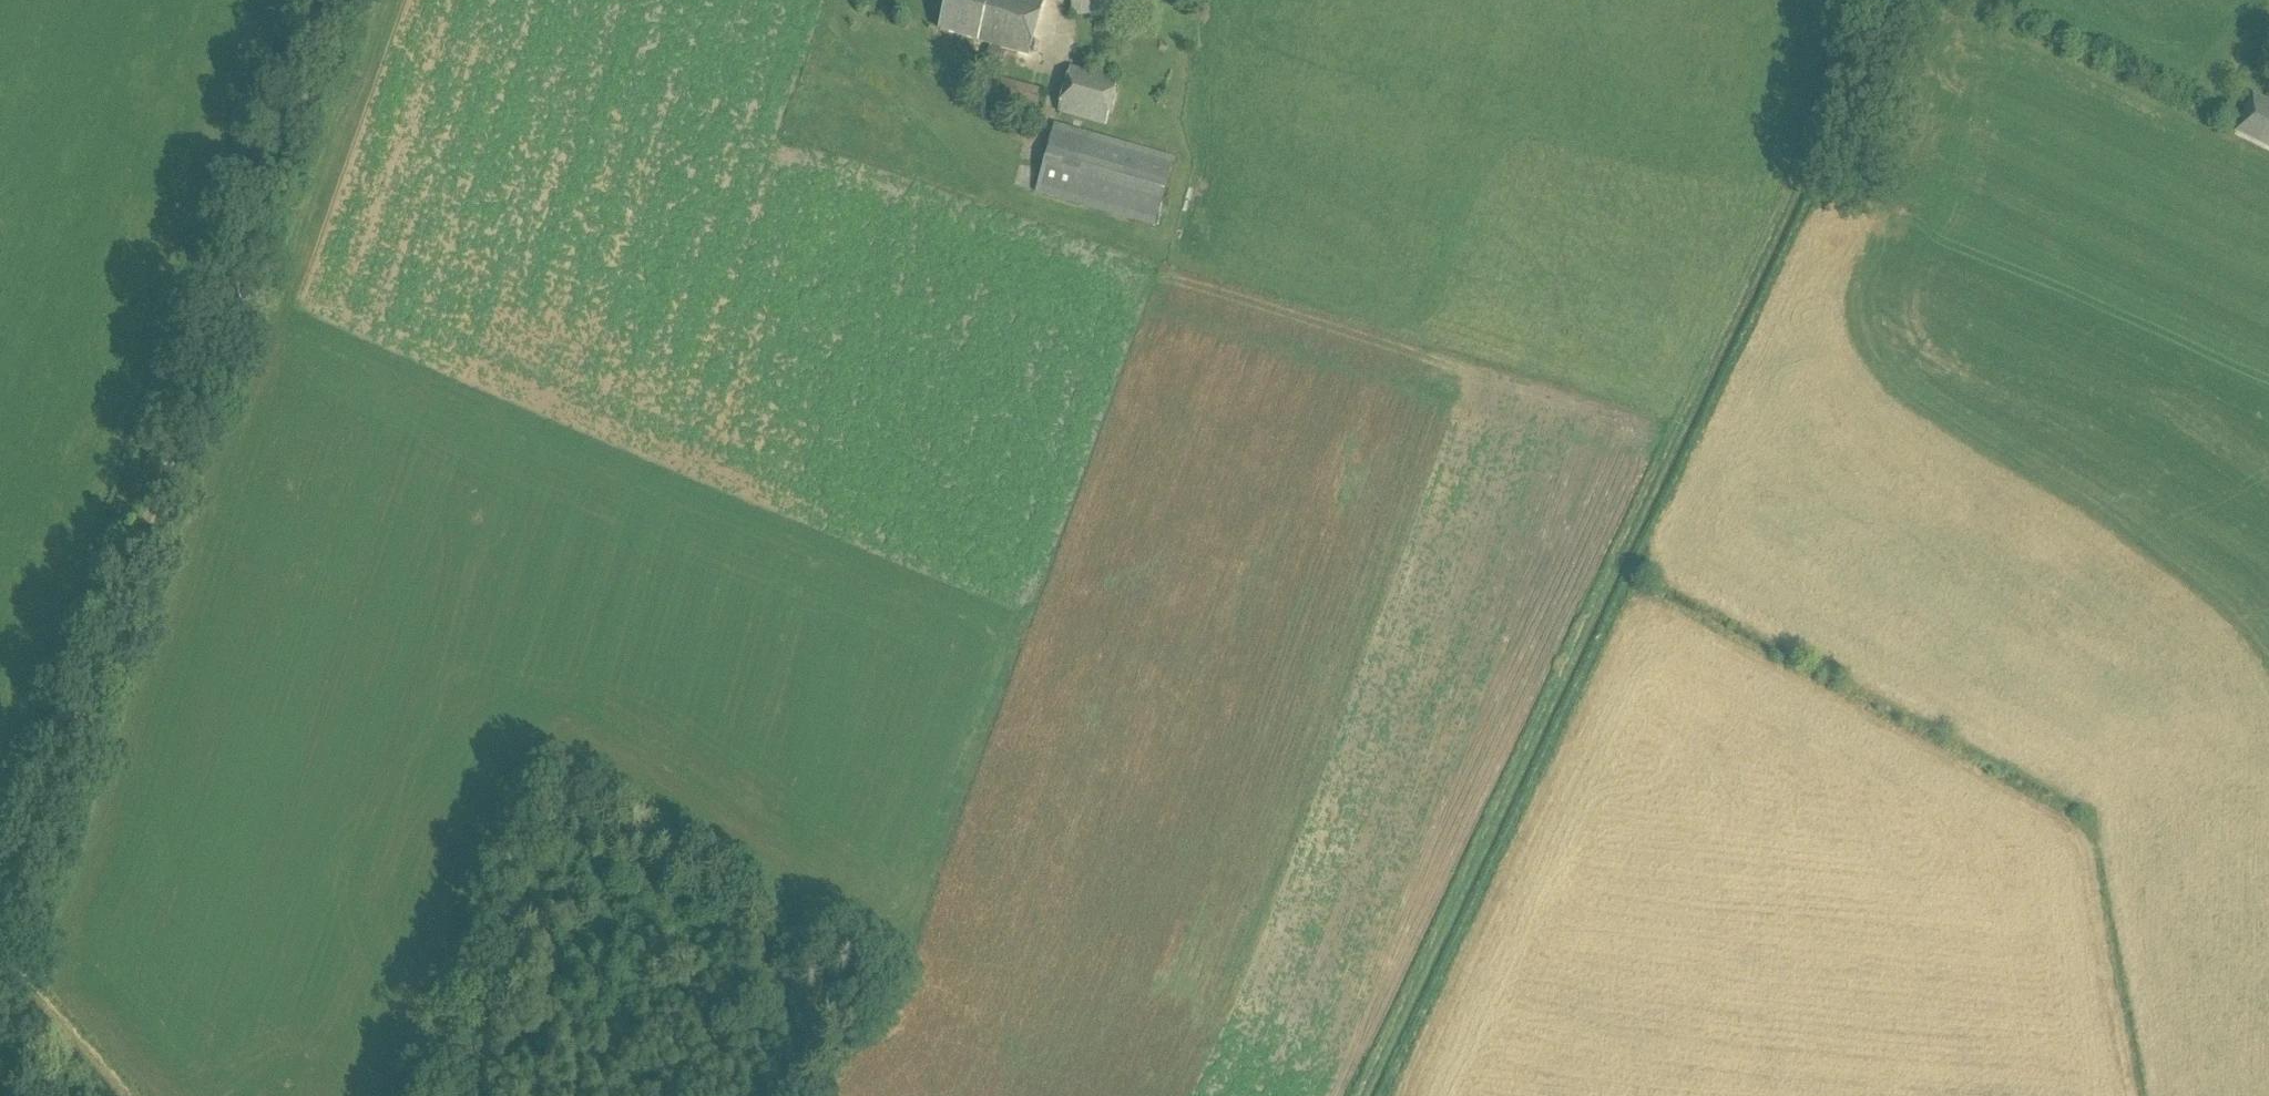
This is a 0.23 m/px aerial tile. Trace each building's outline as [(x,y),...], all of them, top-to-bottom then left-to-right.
[(979,41),(1028,55),(1044,2),(1038,0),(948,0),(939,30),(979,41)] [(1071,14),(1156,15),(1155,0),(1071,0),(1071,14)] [(990,59),(1002,62),(1005,52),(993,49),(990,59)] [(1106,126),(1109,118),(1117,87),(1119,79),(1071,66),(1057,112),(1106,126)] [(2265,101),(2247,137),(2268,148),(2268,103),(2265,101)] [(1175,156),(1055,122),(1035,193),(1155,226),(1175,156)]
